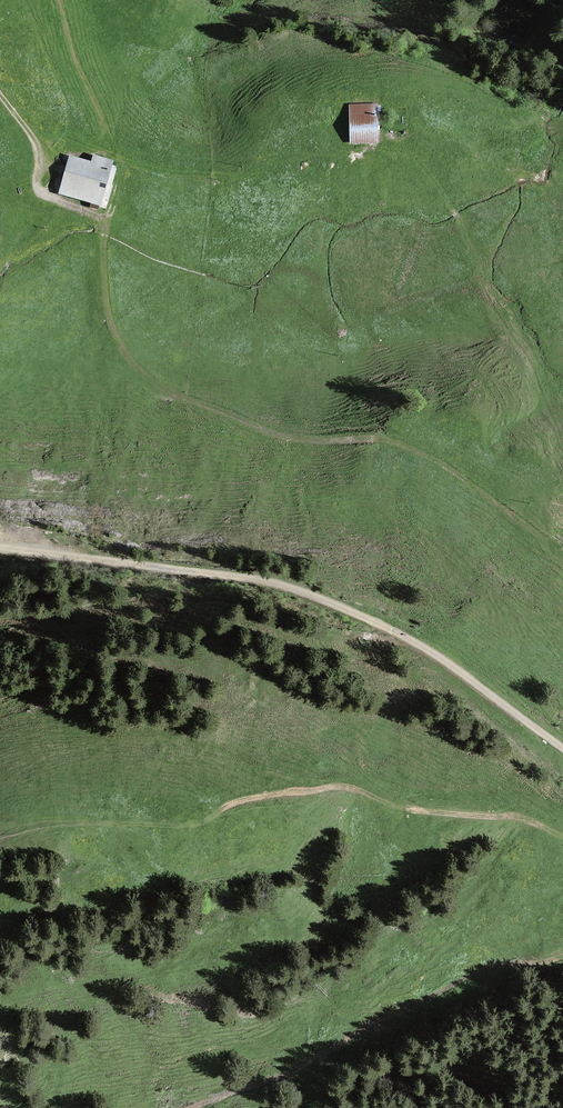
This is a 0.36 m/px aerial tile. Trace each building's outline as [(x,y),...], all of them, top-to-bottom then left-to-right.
[(374,103),(351,103),(351,144),(375,144),(374,103)] [(100,157),(79,151),(68,188),(106,200),(120,155),(102,149),(100,157)]
